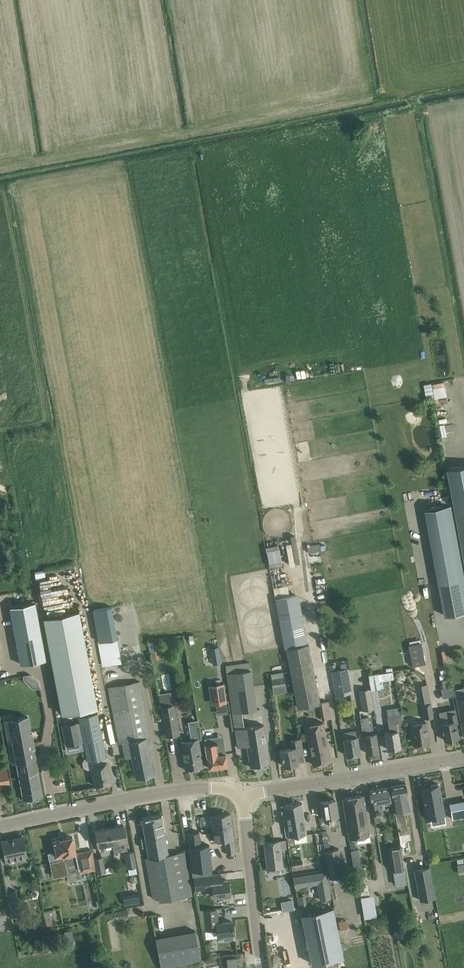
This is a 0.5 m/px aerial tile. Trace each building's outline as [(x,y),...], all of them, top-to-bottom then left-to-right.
[(426,383),(427,396),(436,395),(436,400),(448,399),(446,381),(426,383)] [(447,469),(463,558),(463,466),(447,469)] [(445,615),(463,612),(463,562),(453,504),(426,509),(445,615)] [(265,538),(277,537),(276,530),(264,531),(265,538)] [(266,546),(270,565),(283,562),(279,543),(266,546)] [(44,569),(34,571),(36,579),(45,578),(44,569)] [(295,646),(293,636),(285,595),(273,597),(283,648),(286,648),(298,707),(319,703),(320,703),(319,702),(308,644),(295,646)] [(35,602),(10,607),(20,663),(45,659),(35,602)] [(99,642),(118,638),(111,606),(92,610),(99,642)] [(62,714),(97,707),(79,611),(43,618),(62,714)] [(425,663),(421,642),(408,645),(412,666),(425,663)] [(218,646),(210,648),(213,664),(221,662),(219,650),(218,646)] [(159,651),(151,653),(152,659),(160,658),(159,651)] [(234,662),(225,664),(227,671),(235,670),(234,662)] [(352,692),(347,668),(336,670),(331,671),(330,671),(335,695),(352,692)] [(395,674),(395,675),(395,676),(396,677),(397,678),(398,678),(399,679),(400,679),(400,678),(401,678),(402,678),(402,677),(403,677),(403,676),(403,675),(403,674),(403,673),(403,672),(402,672),(402,671),(401,671),(401,670),(400,670),(399,670),(398,670),(397,670),(397,671),(396,671),(396,672),(395,672),(395,673),(395,674)] [(378,672),(368,674),(370,690),(380,688),(378,672)] [(34,678),(28,684),(33,688),(40,686),(39,681),(34,678)] [(283,678),(271,680),(272,688),(285,685),(283,678)] [(120,743),(122,743),(146,738),(150,737),(139,681),(109,687),(120,743)] [(213,683),(216,702),(226,701),(223,681),(213,683)] [(442,697),(454,695),(455,694),(453,685),(448,686),(440,688),(442,697)] [(358,690),(362,710),(373,708),(369,688),(358,690)] [(158,696),(160,706),(169,704),(168,695),(158,696)] [(320,703),(319,703),(321,720),(331,718),(328,701),(319,702),(320,703)] [(173,703),(169,704),(160,706),(166,737),(179,734),(173,703)] [(421,704),(423,718),(432,717),(430,703),(421,704)] [(263,725),(244,728),(242,712),(232,713),(235,730),(237,747),(247,746),(251,767),(269,764),(263,725)] [(80,721),(62,725),(66,744),(84,740),(86,750),(87,758),(85,758),(83,761),(84,766),(87,767),(92,767),(96,786),(111,783),(107,762),(100,763),(99,758),(106,756),(104,746),(97,713),(79,717),(80,721)] [(441,723),(442,730),(444,740),(458,737),(455,723),(457,723),(455,713),(448,714),(449,721),(441,723)] [(399,737),(396,723),(402,722),(401,714),(386,717),(389,733),(385,733),(387,749),(400,747),(399,737)] [(42,796),(40,786),(27,716),(4,721),(12,764),(16,763),(23,800),(42,796)] [(370,734),(369,726),(367,717),(360,718),(366,752),(378,750),(376,734),(370,734)] [(330,760),(328,750),(323,722),(306,725),(313,764),(330,760)] [(429,742),(428,732),(426,722),(410,724),(412,735),(413,745),(429,742)] [(342,738),(343,740),(345,755),(359,753),(358,743),(356,731),(349,732),(349,737),(342,738)] [(146,738),(122,743),(123,749),(125,759),(131,757),(135,778),(154,774),(146,738)] [(203,767),(201,757),(199,739),(181,742),(183,760),(185,770),(203,767)] [(302,753),(301,743),(300,739),(291,740),(293,748),(280,750),(281,755),(283,765),(298,763),(296,754),(302,753)] [(216,753),(216,748),(206,750),(208,768),(227,765),(225,752),(216,753)] [(0,771),(0,789),(9,787),(6,769),(0,771)] [(401,846),(400,846),(403,861),(411,860),(411,855),(408,842),(411,842),(409,825),(406,825),(404,811),(410,810),(407,794),(405,784),(390,786),(392,796),(394,812),(401,846)] [(438,784),(421,787),(427,818),(430,818),(444,815),(438,784)] [(371,800),(373,811),(373,815),(383,813),(381,802),(383,801),(384,803),(384,804),(391,803),(392,802),(390,792),(389,792),(388,787),(369,790),(371,800)] [(370,841),(365,804),(363,794),(342,798),(344,808),(349,839),(356,838),(357,843),(370,841)] [(320,801),(322,811),(323,818),(328,817),(330,826),(338,825),(337,816),(338,816),(335,799),(320,801)] [(283,805),(288,837),(306,834),(301,802),(283,805)] [(449,804),(452,818),(463,816),(463,802),(449,804)] [(225,841),(227,854),(235,853),(230,813),(211,815),(212,825),(215,842),(225,841)] [(153,898),(157,897),(158,902),(193,895),(186,861),(184,851),(168,854),(161,815),(141,818),(148,857),(145,858),(148,873),(153,898)] [(124,825),(108,827),(109,828),(111,843),(112,843),(114,852),(128,850),(126,841),(127,840),(125,835),(124,825)] [(108,827),(95,830),(97,840),(99,851),(106,850),(105,844),(111,843),(109,828),(108,827)] [(199,831),(187,833),(192,876),(194,876),(212,874),(209,844),(200,845),(199,831)] [(27,853),(25,846),(23,836),(1,840),(3,850),(5,858),(27,853)] [(53,855),(49,856),(53,876),(66,873),(66,870),(80,867),(81,872),(94,869),(92,850),(84,852),(75,853),(72,836),(54,841),(56,850),(57,856),(54,856),(53,855)] [(280,850),(286,850),(285,840),(264,842),(267,872),(277,871),(276,868),(282,868),(280,850)] [(404,869),(403,861),(399,846),(388,848),(392,871),(404,869)] [(343,876),(339,848),(324,850),(329,878),(343,876)] [(351,850),(352,857),(354,869),(361,868),(357,849),(351,850)] [(132,852),(125,853),(127,868),(135,866),(132,852)] [(102,858),(94,859),(96,875),(104,873),(102,858)] [(302,865),(301,859),(290,861),(292,867),(302,865)] [(435,898),(429,866),(414,869),(420,901),(435,898)] [(327,870),(293,876),(295,887),(317,883),(320,900),(331,898),(327,870)] [(212,874),(194,876),(195,887),(195,889),(195,890),(197,890),(205,889),(205,886),(205,884),(204,883),(206,883),(212,883),(213,897),(218,896),(221,896),(229,895),(228,880),(225,880),(221,881),(221,879),(220,877),(220,873),(212,874)] [(282,889),(292,886),(289,874),(279,877),(282,889)] [(16,890),(8,892),(13,917),(21,915),(16,890)] [(304,895),(297,896),(298,906),(306,905),(304,895)] [(373,895),(360,897),(363,917),(376,914),(373,895)] [(270,913),(283,912),(282,899),(270,899),(270,913)] [(334,908),(303,914),(312,964),(343,958),(334,908)] [(47,923),(61,921),(59,909),(45,911),(47,923)] [(127,909),(116,911),(117,918),(128,916),(127,909)] [(234,934),(232,921),(217,923),(216,910),(203,911),(203,910),(199,911),(204,931),(207,930),(217,929),(218,935),(224,935),(225,939),(233,938),(233,934),(234,934)] [(72,930),(64,931),(66,949),(74,948),(74,945),(77,944),(76,939),(73,940),(72,930)] [(196,930),(156,937),(161,966),(201,960),(196,930)] [(227,958),(228,967),(237,967),(236,957),(227,958)]
